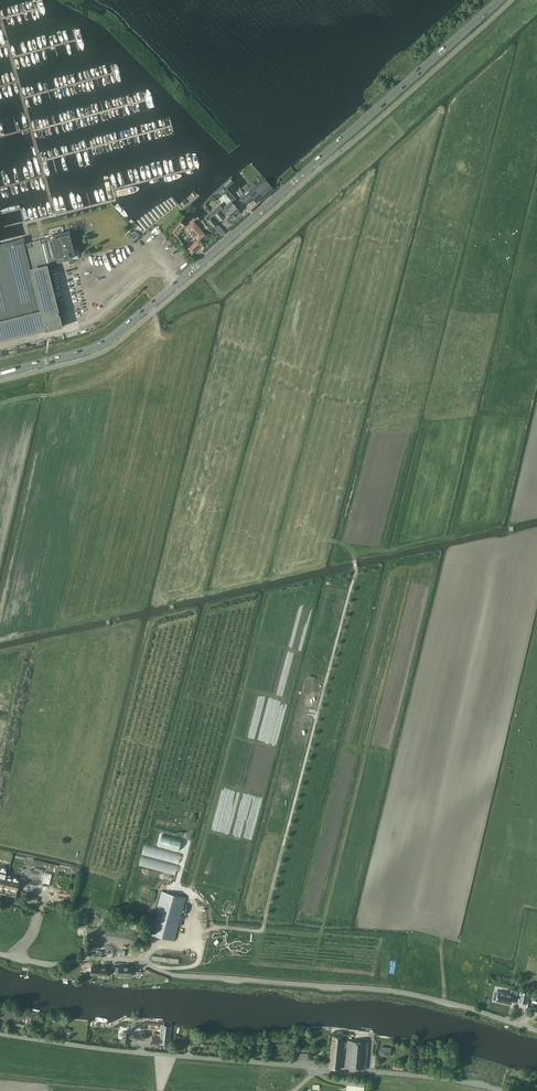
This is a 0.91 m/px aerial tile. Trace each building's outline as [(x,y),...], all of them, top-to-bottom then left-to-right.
[(255,188),(242,199),(244,200),(246,203),(253,198),(256,202),(273,188),(273,187),(266,179),(264,180),(255,188)] [(206,217),(206,218),(216,230),(220,227),(217,223),(221,220),(225,216),(228,220),(232,216),(233,217),(235,215),(234,215),(237,212),(237,213),(239,212),(239,211),(240,210),(233,203),(225,209),(221,204),(213,210),(210,213),(209,214),(206,217)] [(208,234),(195,220),(186,227),(191,233),(193,231),(200,241),(208,234)] [(138,235),(136,232),(135,231),(132,233),(130,230),(126,234),(129,238),(132,236),(134,239),(138,235)] [(74,259),(68,233),(45,238),(52,265),(52,264),(66,261),(66,258),(70,257),(71,260),(74,259)] [(62,325),(40,239),(33,241),(24,243),(23,238),(0,244),(0,341),(62,325)] [(189,243),(186,246),(192,253),(202,244),(198,239),(191,246),(189,243)] [(139,865),(176,874),(178,864),(142,855),(139,865)] [(6,876),(2,891),(17,895),(21,878),(6,875),(6,876)] [(150,934),(174,940),(186,897),(162,891),(150,934)] [(215,902),(219,900),(220,902),(224,901),(221,893),(213,896),(215,902)] [(70,896),(59,894),(58,904),(68,906),(70,896)] [(24,903),(37,905),(38,899),(25,896),(24,903)] [(115,927),(143,931),(144,924),(116,921),(115,927)] [(92,966),(92,974),(107,975),(110,975),(111,968),(108,967),(92,966)] [(115,967),(115,976),(117,976),(119,976),(120,976),(124,976),(124,974),(127,974),(131,974),(132,974),(132,967),(128,966),(125,966),(120,966),(120,967),(118,967),(116,967),(115,967)] [(496,1000),(511,1004),(513,997),(516,998),(518,991),(511,989),(510,994),(498,991),(496,1000)] [(518,1002),(527,1004),(529,993),(520,991),(518,1002)] [(118,1031),(117,1039),(121,1040),(121,1041),(130,1042),(131,1038),(135,1038),(134,1041),(139,1041),(139,1038),(144,1039),(145,1032),(145,1028),(132,1026),(123,1025),(122,1031),(118,1031)] [(154,1036),(153,1042),(157,1042),(169,1043),(170,1032),(162,1031),(161,1037),(158,1036),(154,1036)] [(345,1067),(366,1069),(369,1042),(348,1040),(347,1042),(343,1042),(344,1036),(333,1035),(330,1067),(341,1068),(343,1045),(347,1046),(345,1067)] [(390,1055),(391,1048),(380,1046),(379,1054),(390,1055)] [(346,1090),(364,1090),(365,1081),(348,1079),(346,1090)]
